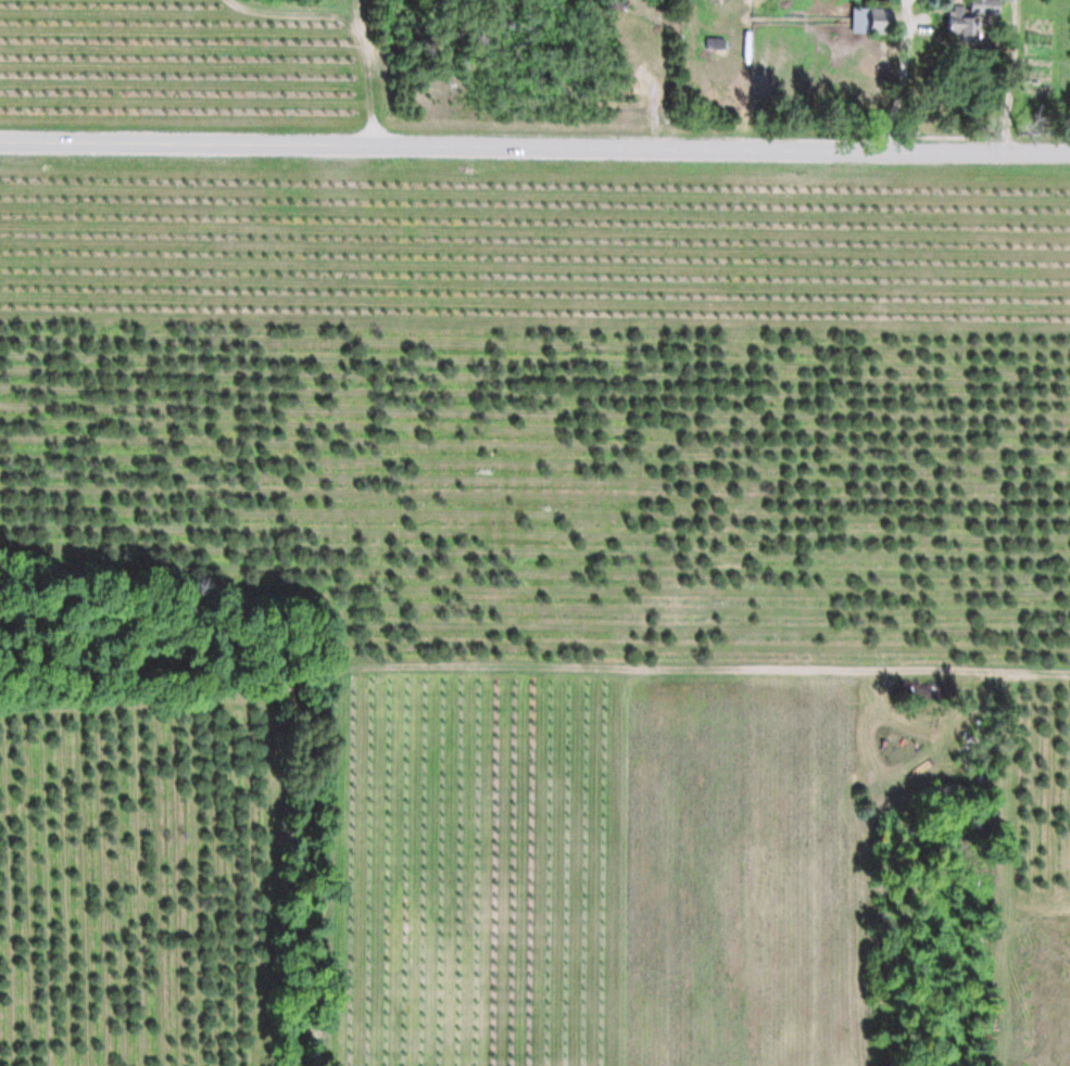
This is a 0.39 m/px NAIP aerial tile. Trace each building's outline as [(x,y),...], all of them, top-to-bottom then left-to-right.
[(972,15),(1000,15),(1000,0),(972,0),(972,15)] [(876,32),(876,9),(854,9),(854,32),(876,32)] [(947,34),(966,34),(966,10),(947,10),(947,34)]
